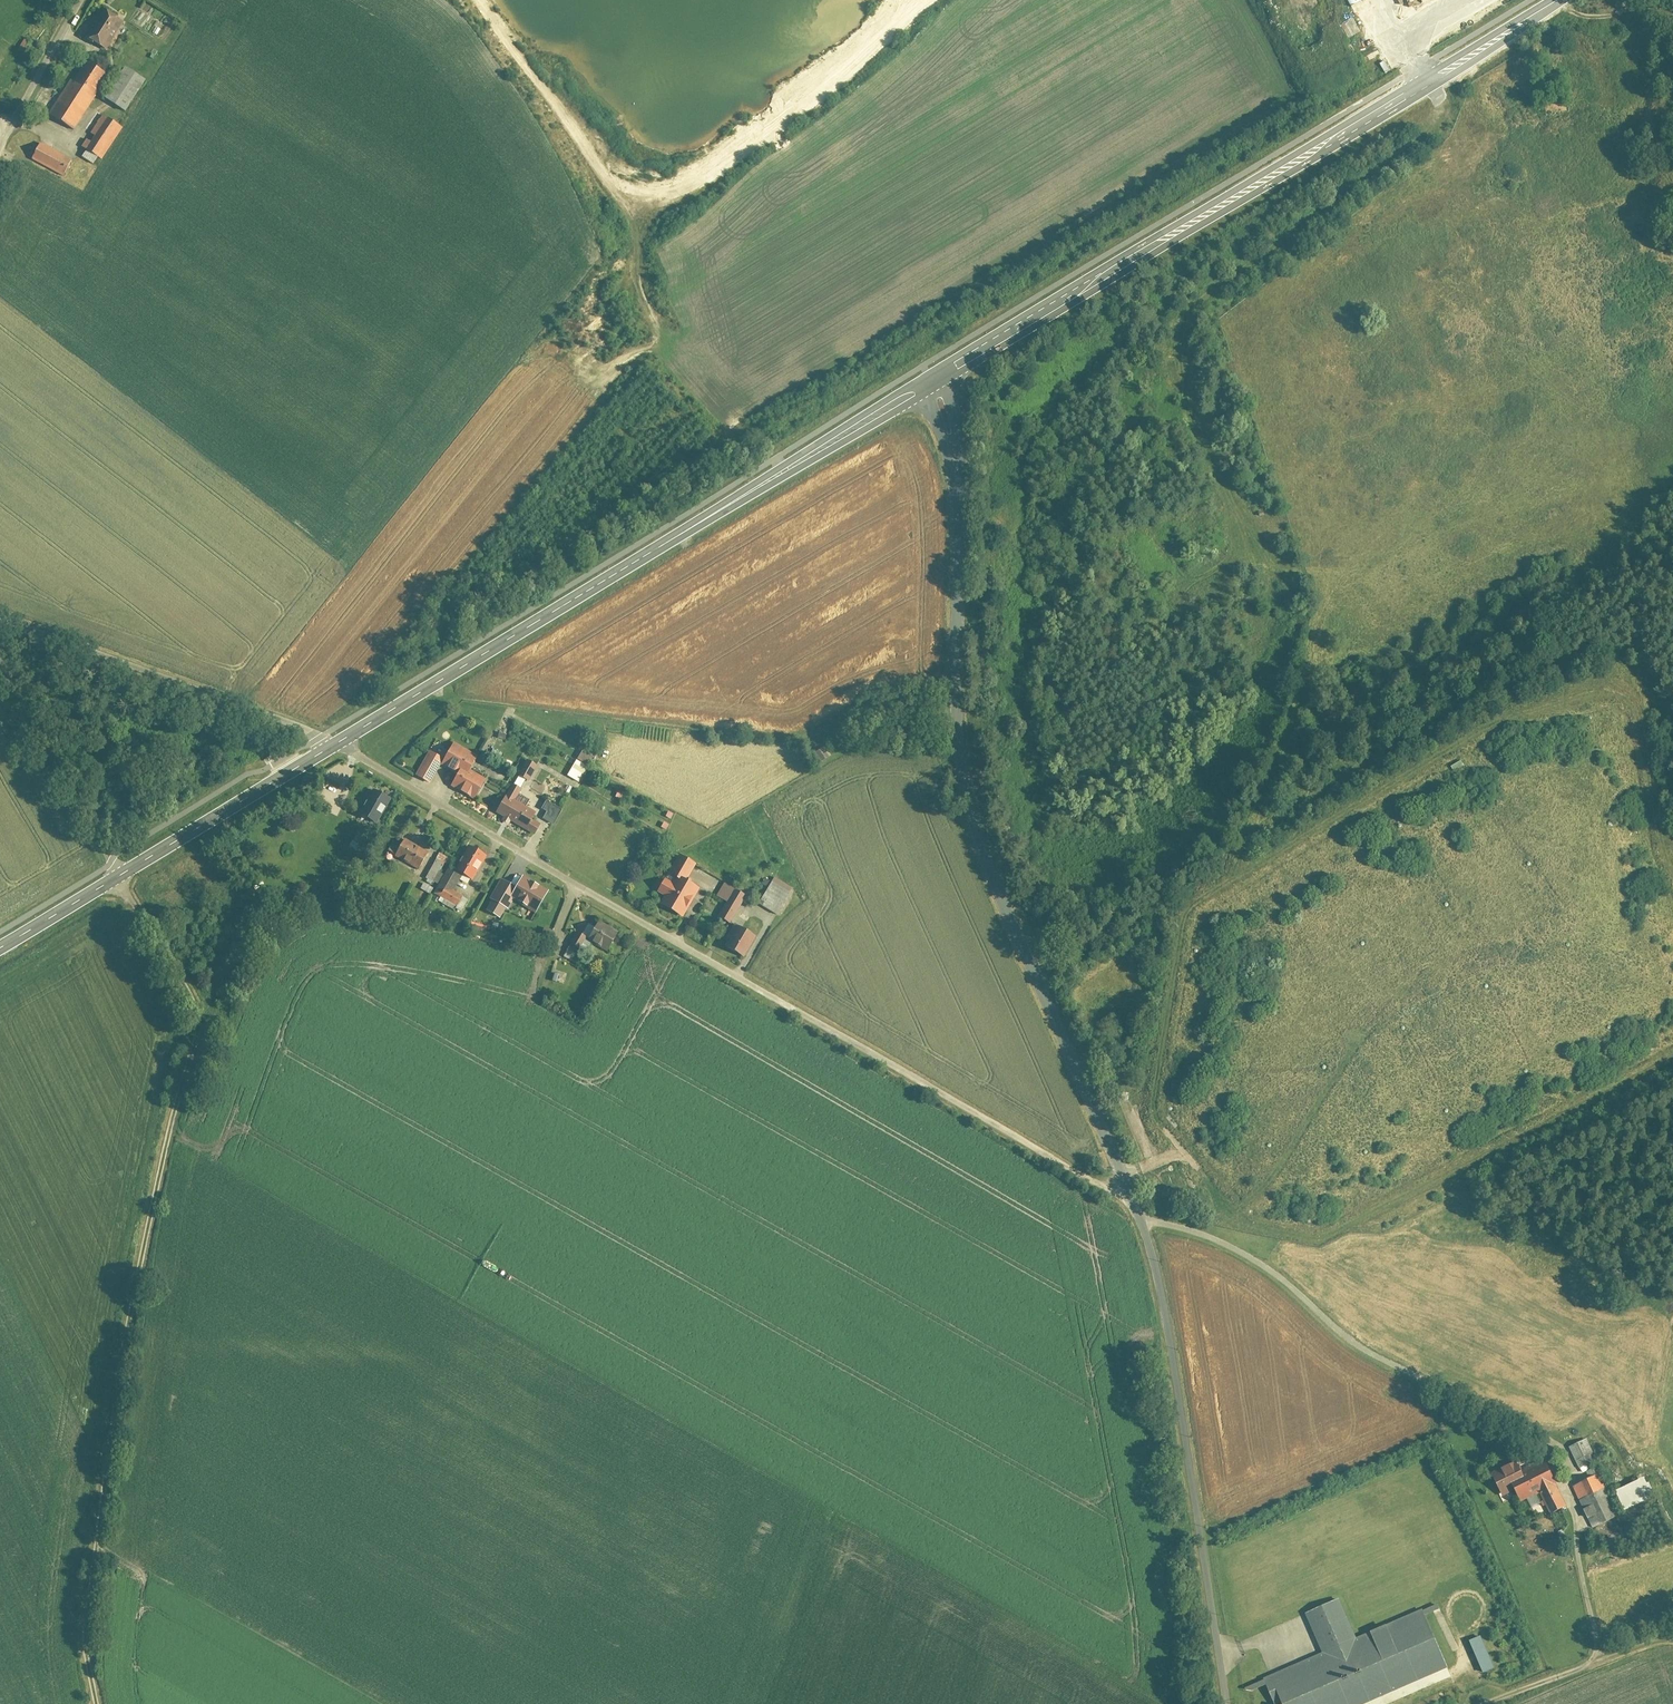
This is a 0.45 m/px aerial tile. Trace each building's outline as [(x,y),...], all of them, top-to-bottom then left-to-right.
[(98,11),(82,39),(105,52),(121,24),(98,11)] [(49,117),(73,132),(105,78),(80,63),(49,117)] [(121,70),(102,104),(123,115),(141,81),(121,70)] [(101,119),(83,151),(101,162),(119,130),(101,119)] [(39,146),(31,160),(61,178),(69,163),(39,146)] [(596,751),(584,746),(578,761),(589,766),(596,751)] [(813,754),(819,765),(834,757),(828,746),(813,754)] [(444,750),(440,758),(425,751),(412,778),(429,786),(438,767),(454,775),(449,787),(474,800),(482,785),(463,776),(469,763),(444,750)] [(596,756),(592,763),(604,770),(608,762),(596,756)] [(541,801),(535,812),(518,803),(535,768),(522,762),(505,797),(502,796),(493,815),(531,834),(539,818),(551,824),(559,810),(541,801)] [(575,764),(567,778),(578,785),(586,770),(575,764)] [(372,792),(359,818),(377,827),(390,801),(372,792)] [(618,792),(615,797),(620,801),(623,796),(618,792)] [(664,824),(661,829),(666,832),(669,827),(664,824)] [(416,871),(427,853),(402,838),(391,856),(416,871)] [(455,871),(473,881),(486,858),(467,848),(455,871)] [(677,857),(665,877),(674,882),(670,889),(659,883),(653,894),(664,900),(660,907),(683,920),(699,890),(686,883),(695,867),(677,857)] [(506,879),(503,886),(498,884),(483,911),(500,921),(510,903),(532,915),(541,897),(528,889),(530,885),(522,881),(519,886),(506,879)] [(771,883),(758,906),(777,918),(790,894),(771,883)] [(442,888),(437,898),(458,909),(463,899),(442,888)] [(733,894),(718,921),(731,928),(746,901),(733,894)] [(597,924),(587,942),(608,954),(619,936),(597,924)] [(738,926),(725,944),(745,958),(758,940),(738,926)] [(1569,1448),(1579,1469),(1598,1461),(1587,1439),(1569,1448)] [(1541,1504),(1536,1495),(1540,1493),(1551,1516),(1571,1507),(1547,1459),(1519,1473),(1514,1463),(1491,1475),(1503,1498),(1517,1491),(1523,1502),(1528,1499),(1533,1508),(1541,1504)] [(1598,1476),(1575,1488),(1595,1527),(1618,1516),(1598,1476)] [(1616,1493),(1624,1511),(1652,1499),(1644,1481),(1616,1493)] [(1558,1534),(1562,1543),(1568,1541),(1564,1532),(1558,1534)] [(1590,1542),(1593,1550),(1603,1546),(1600,1538),(1590,1542)] [(1448,1667),(1423,1611),(1355,1640),(1337,1599),(1306,1613),(1324,1655),(1264,1681),(1274,1703),(1275,1703),(1281,1701),(1283,1703),(1361,1703),(1448,1667)]
